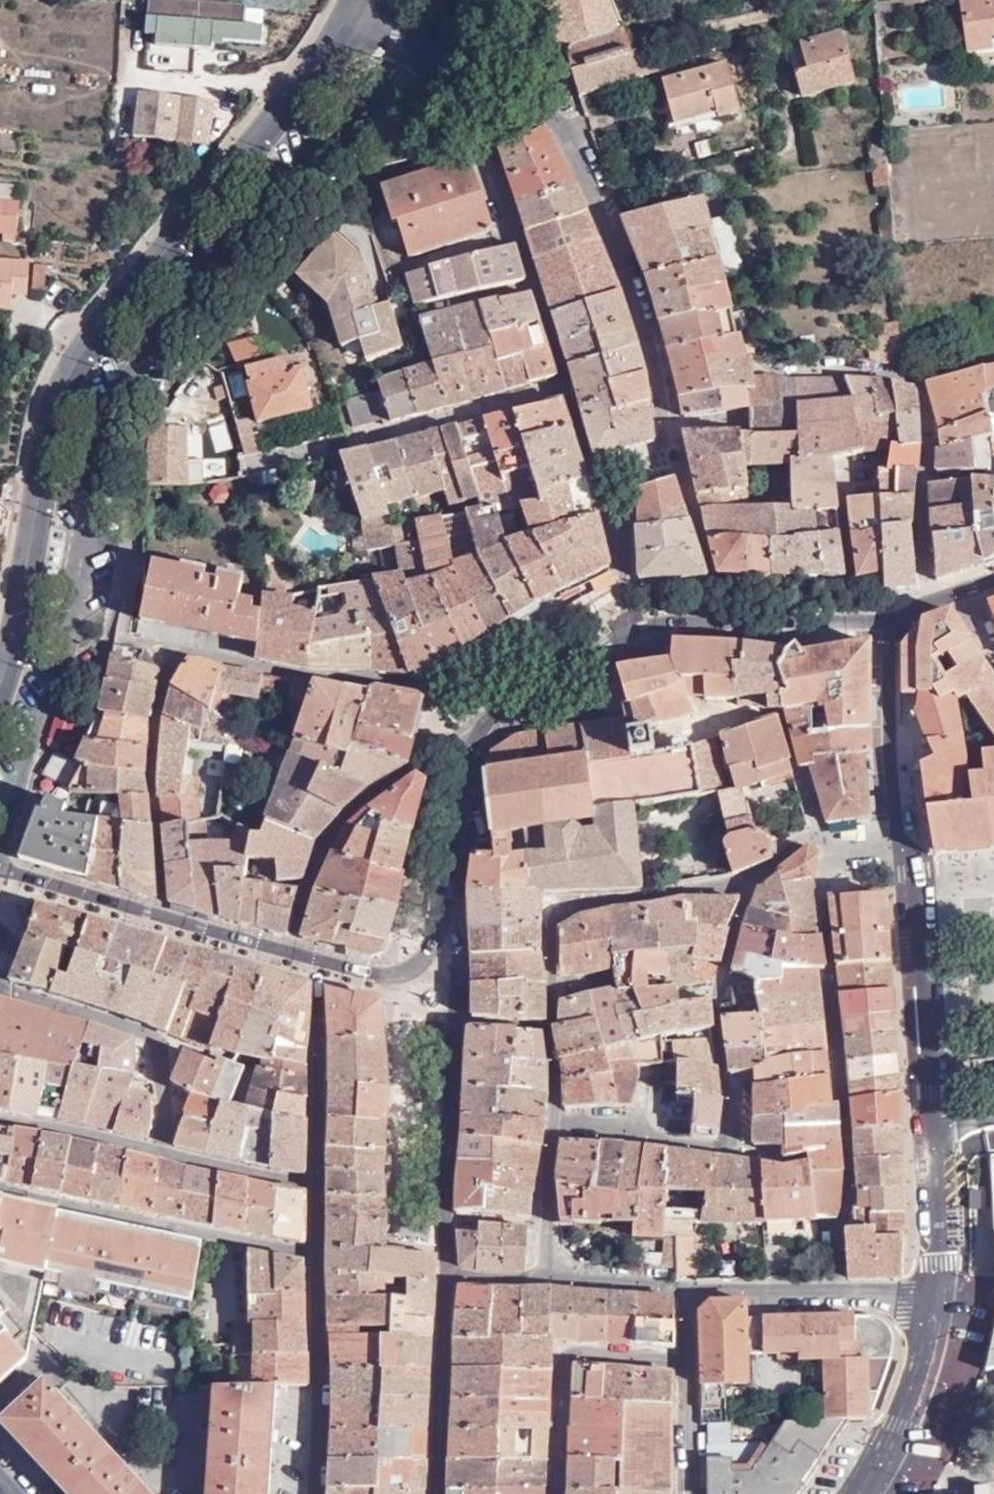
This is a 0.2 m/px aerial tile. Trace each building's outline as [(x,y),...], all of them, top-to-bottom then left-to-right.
[(146,0),(145,47),(264,48),(264,24),(243,24),(243,1),(146,0)] [(552,43),(574,43),(625,28),(613,0),(548,0),(552,43)] [(873,3),(874,22),(890,20),(896,19),(894,0),(892,0),(873,3)] [(966,53),(991,48),(989,37),(993,36),(993,0),(959,0),(966,53)] [(890,20),(874,22),(876,39),(891,37),(890,20)] [(569,49),(572,70),(638,52),(625,30),(625,28),(574,43),(569,49)] [(841,33),(800,43),(807,70),(796,73),(802,94),(802,97),(854,83),(841,33)] [(807,70),(800,43),(784,48),(796,96),(802,94),(796,73),(807,70)] [(572,70),(581,97),(642,76),(642,59),(638,52),(572,70)] [(716,111),(718,118),(740,111),(726,62),(662,80),(673,120),(690,114),(692,117),(716,111)] [(140,93),(134,137),(209,147),(214,102),(189,98),(140,93)] [(676,130),(718,118),(716,111),(692,117),(690,114),(673,120),(676,130)] [(544,129),(521,140),(529,169),(508,176),(517,203),(573,185),(560,160),(544,129)] [(529,169),(521,140),(500,150),(508,176),(529,169)] [(872,165),(875,165),(887,164),(886,143),(870,146),(872,165)] [(398,221),(409,257),(493,230),(469,158),(382,186),(393,223),(398,221)] [(876,187),(889,186),(887,164),(875,165),(876,187)] [(352,187),(347,181),(339,190),(345,196),(352,187)] [(586,213),(573,185),(517,203),(527,233),(553,226),(552,223),(586,213)] [(701,198),(622,217),(645,277),(718,260),(708,223),(701,198)] [(0,200),(0,232),(17,234),(19,201),(0,200)] [(598,241),(586,213),(552,223),(553,226),(527,233),(536,261),(598,241)] [(720,268),(741,262),(729,217),(708,223),(718,260),(720,268)] [(342,347),(360,341),(375,337),(380,355),(402,348),(388,304),(375,308),(362,269),(352,272),(347,256),(351,251),(333,234),(297,276),(329,305),(342,347)] [(620,295),(598,241),(536,261),(553,317),(590,305),(620,295)] [(445,262),(406,274),(415,305),(416,305),(524,280),(513,245),(445,262)] [(358,257),(351,251),(347,256),(352,272),(362,269),(358,257)] [(725,286),(723,280),(720,268),(718,260),(645,277),(653,301),(725,286)] [(0,261),(0,306),(10,307),(12,294),(27,294),(29,263),(0,261)] [(723,280),(744,274),(741,262),(720,268),(723,280)] [(46,265),(35,263),(31,288),(45,290),(46,265)] [(660,323),(730,310),(725,286),(653,301),(659,324),(660,323)] [(529,293),(502,300),(509,328),(538,320),(529,293)] [(630,323),(620,295),(590,305),(599,332),(630,323)] [(502,300),(481,305),(489,333),(509,328),(502,300)] [(481,305),(454,311),(466,355),(494,348),(489,333),(481,305)] [(590,305),(553,317),(561,342),(595,332),(599,332),(590,305)] [(667,350),(736,336),(730,310),(660,323),(667,350)] [(454,311),(421,319),(419,320),(433,364),(450,360),(466,355),(454,311)] [(489,333),(494,348),(499,362),(522,355),(530,384),(555,377),(538,320),(509,328),(489,333)] [(637,347),(630,323),(599,332),(595,332),(603,358),(637,347)] [(884,363),(903,365),(900,323),(880,324),(884,363)] [(595,332),(561,342),(570,370),(596,362),(603,361),(603,358),(595,332)] [(228,344),(235,366),(262,357),(254,335),(228,344)] [(753,377),(752,361),(751,359),(751,358),(746,358),(741,338),(740,335),(736,336),(667,350),(679,397),(720,390),(721,411),(749,407),(769,403),(768,375),(753,377)] [(751,358),(751,359),(754,359),(749,336),(741,338),(746,358),(751,358)] [(375,337),(360,341),(366,358),(380,355),(375,337)] [(603,361),(596,362),(603,388),(645,375),(637,347),(603,358),(603,361)] [(466,355),(450,360),(463,402),(507,390),(499,362),(494,348),(466,355)] [(499,362),(507,390),(530,384),(522,355),(499,362)] [(276,371),(284,369),(281,359),(244,369),(246,375),(255,373),(257,381),(278,376),(276,371)] [(450,360),(433,364),(405,373),(419,414),(463,402),(450,360)] [(596,362),(570,370),(579,402),(605,395),(603,388),(596,362)] [(984,366),(986,389),(993,388),(993,365),(984,366)] [(940,432),(989,414),(989,413),(987,399),(986,389),(984,366),(959,373),(928,382),(929,393),(940,432)] [(285,374),(284,369),(276,371),(278,376),(257,381),(255,373),(246,375),(248,383),(246,384),(257,423),(311,409),(300,370),(285,374)] [(419,414),(405,373),(378,381),(381,390),(391,422),(419,414)] [(605,395),(622,451),(654,443),(646,383),(645,375),(603,388),(605,395)] [(792,378),(768,375),(769,403),(771,414),(796,412),(854,408),(846,379),(792,378)] [(875,380),(846,379),(854,408),(864,453),(876,451),(890,449),(891,446),(899,446),(896,416),(892,381),(875,380)] [(916,380),(892,381),(896,416),(919,415),(917,402),(917,393),(916,380)] [(231,407),(224,382),(215,384),(221,408),(231,407)] [(391,422),(381,390),(346,400),(353,426),(381,418),(383,424),(391,422)] [(683,417),(721,411),(720,390),(679,397),(683,417)] [(605,395),(579,402),(596,458),(622,451),(605,395)] [(523,439),(572,426),(563,399),(515,412),(523,439)] [(771,414),(769,403),(749,407),(750,434),(798,433),(796,412),(771,414)] [(231,407),(221,408),(205,409),(206,427),(236,424),(236,422),(231,407)] [(864,453),(854,408),(796,412),(798,433),(799,459),(831,458),(831,460),(864,453)] [(503,476),(532,468),(523,439),(515,412),(485,421),(503,476)] [(940,432),(941,448),(971,440),(993,435),(989,414),(940,432)] [(919,415),(896,416),(899,446),(919,445),(919,415)] [(236,424),(245,456),(246,456),(260,453),(254,433),(250,435),(245,419),(236,422),(236,424)] [(477,483),(503,476),(485,421),(460,427),(477,483)] [(186,429),(153,425),(148,462),(147,485),(149,485),(188,485),(187,459),(186,429)] [(540,495),(589,479),(588,475),(584,463),(583,463),(572,426),(523,439),(532,468),(540,495)] [(442,432),(464,503),(478,499),(482,498),(477,483),(460,427),(442,432)] [(452,516),(465,514),(467,514),(464,503),(442,432),(426,436),(444,490),(452,516)] [(799,459),(798,433),(750,434),(685,436),(699,498),(704,511),(747,508),(744,464),(790,460),(799,459)] [(992,453),(991,440),(993,441),(993,435),(971,440),(974,471),(985,471),(985,481),(986,495),(993,494),(993,515),(993,453),(992,453)] [(429,495),(444,490),(426,436),(397,443),(415,498),(417,498),(429,495)] [(937,471),(974,471),(971,440),(941,448),(938,449),(937,471)] [(368,450),(386,506),(415,498),(397,443),(368,450)] [(919,445),(899,446),(891,446),(890,449),(887,469),(887,470),(896,470),(917,471),(919,445)] [(353,492),(363,521),(389,516),(386,506),(368,450),(342,455),(353,492)] [(340,456),(353,492),(342,455),(340,456)] [(201,458),(187,459),(188,485),(203,483),(201,458)] [(836,504),(831,460),(831,458),(799,459),(790,460),(791,496),(792,506),(836,504)] [(531,533),(558,591),(559,591),(559,592),(576,585),(575,583),(589,577),(589,578),(606,570),(605,569),(610,567),(594,503),(589,479),(540,495),(532,468),(503,476),(477,483),(482,498),(478,499),(481,511),(497,509),(511,506),(512,508),(522,506),(529,534),(531,533)] [(895,500),(896,470),(887,470),(878,470),(879,498),(881,531),(912,529),(914,500),(895,500)] [(914,500),(917,471),(896,470),(895,500),(914,500)] [(270,484),(268,471),(249,474),(251,488),(270,484)] [(235,478),(219,481),(222,504),(246,500),(243,477),(235,478)] [(635,491),(636,528),(687,522),(673,478),(635,491)] [(973,507),(970,480),(929,484),(931,512),(973,507)] [(993,494),(986,495),(985,481),(970,480),(973,507),(975,534),(976,534),(983,563),(984,564),(993,559),(993,515),(993,494)] [(417,498),(419,505),(430,503),(429,495),(417,498)] [(770,507),(792,506),(791,496),(770,497),(770,507)] [(879,498),(848,499),(852,533),(881,531),(879,498)] [(839,535),(836,504),(792,506),(770,507),(770,538),(772,576),(821,577),(817,535),(839,535)] [(747,508),(704,511),(710,542),(747,539),(770,538),(770,507),(747,508)] [(931,512),(933,539),(975,534),(973,507),(931,512)] [(478,557),(509,619),(536,603),(505,542),(497,509),(481,511),(467,514),(465,514),(478,557)] [(453,566),(486,633),(487,635),(510,621),(509,619),(478,557),(465,514),(452,516),(442,518),(451,554),(453,566)] [(367,551),(392,547),(396,546),(392,526),(389,516),(363,521),(367,551)] [(431,576),(461,649),(468,644),(470,646),(486,636),(485,634),(486,633),(453,566),(451,554),(442,518),(425,521),(417,522),(392,526),(396,546),(398,559),(400,565),(395,565),(396,578),(404,576),(407,582),(431,576)] [(635,528),(636,553),(696,552),(687,522),(636,528),(635,528)] [(918,587),(912,529),(881,531),(883,573),(884,590),(918,587)] [(881,531),(852,533),(858,578),(883,573),(881,531)] [(505,542),(536,603),(558,591),(531,533),(529,534),(505,542)] [(936,580),(983,563),(976,534),(975,534),(933,539),(936,580)] [(844,577),(839,535),(817,535),(821,577),(844,577)] [(747,539),(747,576),(747,577),(773,577),(772,576),(770,538),(747,539)] [(747,539),(710,542),(717,576),(747,576),(747,539)] [(696,552),(636,553),(638,578),(705,577),(696,552)] [(143,614),(194,624),(198,600),(188,598),(193,570),(153,562),(143,614)] [(265,571),(263,597),(282,599),(278,569),(265,571)] [(194,624),(217,628),(219,616),(224,595),(227,578),(216,575),(216,580),(205,579),(206,573),(193,570),(188,598),(198,600),(194,624)] [(395,639),(408,674),(409,674),(435,663),(407,582),(404,576),(396,578),(373,580),(395,639)] [(407,582),(435,663),(445,658),(445,659),(459,651),(459,650),(461,649),(431,576),(407,582)] [(219,616),(217,628),(258,637),(262,612),(251,611),(253,601),(238,599),(241,581),(227,578),(224,595),(219,616)] [(318,589),(307,649),(327,645),(363,640),(373,639),(395,639),(373,580),(360,582),(318,589)] [(257,643),(255,658),(284,664),(285,661),(304,665),(307,649),(318,589),(291,595),(288,598),(282,599),(263,597),(261,598),(262,612),(258,637),(257,643)] [(904,645),(902,646),(909,647),(908,645),(918,635),(917,634),(931,621),(933,621),(933,620),(953,614),(950,611),(924,621),(923,622),(904,645)] [(961,626),(953,614),(933,620),(949,630),(961,626)] [(913,686),(913,694),(918,694),(917,653),(933,633),(941,630),(943,632),(949,630),(933,620),(933,621),(931,621),(917,634),(918,635),(908,645),(909,647),(910,647),(913,686)] [(970,639),(961,626),(949,630),(966,642),(970,639)] [(917,711),(955,698),(956,699),(967,695),(993,685),(993,674),(981,656),(980,655),(973,646),(970,647),(968,646),(966,642),(949,630),(943,632),(941,630),(933,633),(917,653),(918,694),(917,711)] [(304,665),(304,668),(308,668),(362,669),(372,670),(373,639),(363,640),(327,645),(307,649),(304,665)] [(373,639),(372,670),(408,674),(395,639),(373,639)] [(795,644),(787,652),(790,672),(781,689),(777,709),(785,710),(809,708),(869,705),(870,641),(803,654),(795,644)] [(741,665),(742,645),(698,644),(671,643),(671,648),(703,648),(704,696),(704,699),(733,699),(732,665),(741,665)] [(107,679),(154,691),(159,672),(147,650),(115,645),(112,654),(107,679)] [(790,672),(787,652),(742,645),(741,665),(732,665),(733,699),(737,699),(738,699),(770,696),(767,708),(777,709),(781,689),(790,672)] [(902,646),(902,693),(902,694),(913,694),(913,686),(910,647),(909,647),(902,646)] [(703,648),(671,648),(670,660),(684,662),(684,680),(681,680),(686,696),(704,696),(703,648)] [(684,662),(670,660),(615,668),(624,701),(622,701),(623,704),(646,700),(686,696),(681,680),(684,680),(684,662)] [(216,692),(223,669),(188,661),(172,682),(205,706),(210,710),(215,696),(216,692)] [(258,700),(260,691),(262,674),(223,669),(216,692),(222,693),(258,700)] [(271,692),(274,676),(262,674),(260,691),(271,692)] [(100,713),(147,720),(154,691),(107,679),(100,713)] [(329,751),(345,690),(311,683),(293,680),(289,697),(308,700),(295,740),(329,751)] [(205,706),(172,682),(167,700),(162,715),(203,731),(205,706)] [(967,695),(982,716),(993,734),(993,685),(967,695)] [(360,726),(413,739),(422,697),(378,688),(370,690),(369,695),(360,726)] [(360,726),(369,695),(345,690),(329,751),(348,757),(360,726)] [(216,714),(221,697),(215,696),(210,710),(216,714)] [(646,700),(623,704),(626,719),(623,720),(626,732),(649,729),(658,727),(665,724),(675,719),(692,711),(686,696),(646,700)] [(760,708),(767,708),(770,696),(738,699),(739,705),(756,704),(756,706),(757,707),(760,708)] [(294,742),(295,740),(308,700),(289,697),(281,714),(292,718),(285,738),(294,742)] [(940,853),(993,848),(993,753),(992,754),(982,766),(983,776),(967,777),(956,699),(955,698),(917,711),(915,711),(915,713),(926,742),(934,758),(920,765),(924,796),(932,854),(940,853)] [(739,705),(738,699),(737,699),(737,707),(756,706),(756,704),(739,705)] [(869,728),(869,705),(809,708),(808,738),(828,735),(869,728)] [(227,754),(231,725),(216,714),(210,710),(205,706),(203,731),(162,715),(162,726),(160,747),(171,750),(172,745),(188,747),(189,745),(197,747),(197,749),(227,754)] [(809,708),(785,710),(800,767),(810,765),(831,760),(828,735),(808,738),(809,708)] [(111,744),(145,749),(146,749),(147,720),(100,713),(87,741),(111,744)] [(775,717),(715,737),(725,790),(734,788),(735,791),(742,788),(743,788),(760,783),(762,787),(793,777),(775,717)] [(626,732),(623,720),(590,725),(544,732),(548,762),(536,764),(531,734),(515,736),(489,753),(486,758),(487,766),(483,771),(490,835),(509,832),(544,827),(571,823),(572,822),(594,820),(595,820),(594,811),(612,809),(633,806),(682,799),(703,796),(718,793),(725,791),(715,737),(690,746),(654,754),(649,729),(626,732)] [(406,765),(413,739),(360,726),(348,757),(329,751),(295,740),(294,742),(291,755),(321,767),(367,787),(383,778),(406,765)] [(870,753),(869,728),(828,735),(831,760),(810,765),(827,822),(863,817),(854,754),(870,753)] [(548,762),(544,732),(531,734),(536,764),(548,762)] [(127,771),(145,774),(145,749),(111,744),(87,741),(76,764),(110,769),(127,771)] [(171,750),(160,747),(157,771),(158,798),(159,800),(163,827),(188,822),(199,820),(201,779),(183,777),(188,747),(172,745),(171,750)] [(316,836),(340,810),(308,794),(321,767),(291,755),(276,750),(271,765),(285,769),(277,791),(267,821),(313,841),(316,836)] [(871,770),(870,753),(854,754),(863,817),(869,816),(865,771),(871,770)] [(62,788),(76,764),(70,761),(55,783),(58,785),(62,788)] [(119,795),(148,798),(145,774),(127,771),(110,769),(76,764),(62,788),(68,791),(119,795)] [(264,786),(277,791),(285,769),(271,765),(264,786)] [(359,794),(367,787),(321,767),(308,794),(340,810),(359,794)] [(234,768),(226,768),(224,774),(222,794),(231,795),(234,768)] [(391,791),(366,810),(385,818),(412,831),(426,780),(415,773),(391,791)] [(734,788),(725,790),(725,791),(718,793),(724,822),(727,839),(723,844),(723,849),(727,862),(731,874),(772,859),(771,843),(774,841),(754,829),(746,804),(744,804),(742,788),(735,791),(734,788)] [(724,822),(718,793),(703,796),(682,799),(633,806),(636,833),(641,890),(689,882),(731,875),(731,874),(727,862),(723,849),(723,844),(727,839),(724,822)] [(123,823),(151,829),(148,798),(119,795),(121,804),(123,823)] [(45,867),(86,879),(96,821),(86,820),(64,817),(67,807),(49,798),(41,812),(37,813),(20,860),(45,867)] [(119,822),(123,823),(121,804),(89,799),(88,805),(108,808),(108,818),(119,822)] [(202,804),(203,820),(215,817),(219,816),(221,804),(202,804)] [(86,879),(119,890),(123,823),(119,822),(108,818),(108,808),(88,805),(86,820),(96,821),(86,879)] [(636,833),(633,806),(612,809),(620,893),(641,890),(636,833)] [(537,856),(539,891),(539,895),(620,893),(612,809),(594,811),(595,820),(594,820),(595,830),(581,833),(572,822),(571,823),(544,827),(547,856),(537,856)] [(385,818),(366,810),(346,829),(333,851),(372,862),(385,818)] [(412,831),(385,818),(372,862),(404,872),(412,839),(411,838),(412,831)] [(199,820),(188,822),(189,839),(204,838),(203,820),(202,820),(199,820)] [(774,841),(785,837),(780,820),(754,829),(774,841)] [(300,882),(313,841),(267,821),(264,824),(261,835),(253,835),(248,860),(259,860),(259,876),(277,877),(278,881),(300,882)] [(261,835),(264,824),(254,821),(249,832),(253,835),(261,835)] [(188,822),(163,827),(162,827),(167,867),(191,863),(189,843),(189,839),(188,822)] [(154,899),(151,829),(123,823),(119,890),(154,899)] [(246,871),(248,860),(253,835),(249,832),(237,826),(232,843),(210,842),(189,843),(191,863),(196,902),(195,911),(219,917),(215,871),(246,871)] [(509,832),(490,835),(492,855),(472,854),(468,889),(499,892),(539,891),(537,856),(537,855),(527,856),(512,857),(509,832)] [(808,847),(778,873),(781,885),(812,879),(810,865),(818,857),(818,854),(808,847)] [(372,862),(333,851),(321,879),(316,891),(348,898),(396,909),(404,872),(372,862)] [(191,863),(167,867),(169,903),(195,911),(196,902),(191,863)] [(215,871),(219,917),(237,922),(244,882),(246,871),(215,871)] [(760,888),(751,907),(788,918),(781,885),(778,873),(760,888)] [(788,918),(788,936),(792,937),(820,936),(816,907),(798,909),(797,903),(792,904),(791,896),(813,888),(812,879),(781,885),(788,918)] [(244,882),(237,922),(256,927),(263,886),(264,885),(244,882)] [(286,935),(297,892),(263,886),(256,927),(272,932),(272,933),(281,936),(282,935),(286,935)] [(798,909),(816,907),(813,888),(791,896),(792,904),(797,903),(798,909)] [(499,892),(468,889),(469,927),(511,924),(539,923),(539,895),(539,891),(499,892)] [(348,898),(316,891),(302,937),(333,945),(339,925),(348,898)] [(837,966),(891,962),(886,894),(830,898),(837,966)] [(396,909),(348,898),(339,925),(386,942),(386,940),(388,941),(395,917),(394,917),(396,909)] [(685,898),(647,905),(650,925),(657,924),(658,948),(659,948),(661,964),(693,966),(694,958),(685,957),(685,925),(685,898)] [(739,899),(685,898),(685,925),(727,928),(739,899)] [(68,948),(78,916),(36,904),(27,936),(68,948)] [(630,907),(612,910),(613,946),(631,941),(632,951),(658,948),(657,924),(650,925),(647,905),(630,907)] [(743,928),(743,929),(779,935),(788,936),(788,918),(751,907),(743,928)] [(613,946),(612,910),(581,917),(560,928),(559,975),(578,975),(591,973),(615,967),(613,946)] [(108,961),(117,927),(78,916),(68,948),(108,961)] [(511,924),(469,927),(470,956),(471,956),(539,953),(539,923),(511,924)] [(339,925),(333,945),(348,947),(347,951),(372,957),(384,951),(386,942),(339,925)] [(727,928),(685,925),(685,957),(694,958),(694,957),(720,959),(727,928)] [(156,977),(169,942),(117,927),(108,961),(156,977)] [(743,929),(731,973),(740,973),(757,982),(780,980),(782,965),(773,963),(779,935),(743,929)] [(773,963),(782,965),(818,968),(825,967),(820,936),(792,937),(788,936),(779,935),(773,963)] [(11,981),(52,994),(66,954),(68,948),(27,936),(11,981)] [(613,946),(615,967),(618,990),(619,991),(637,990),(635,972),(661,967),(661,964),(659,948),(658,948),(632,951),(631,941),(613,946)] [(192,949),(169,942),(156,977),(161,978),(169,981),(152,1026),(167,1032),(177,999),(192,949)] [(156,977),(68,948),(66,954),(52,994),(129,1017),(151,1026),(152,1026),(169,981),(161,978),(156,977)] [(237,972),(239,963),(192,949),(177,999),(196,1003),(182,1038),(208,1050),(210,1046),(214,1036),(228,996),(237,972)] [(539,953),(471,956),(473,984),(520,983),(544,983),(539,953)] [(693,966),(661,964),(661,967),(662,967),(667,986),(675,986),(676,988),(713,981),(720,959),(694,957),(694,958),(693,966)] [(840,994),(893,990),(891,962),(837,966),(840,994)] [(249,1016),(265,971),(240,963),(239,963),(237,972),(228,996),(214,1036),(210,1046),(208,1050),(210,1050),(212,1045),(236,1054),(249,1016)] [(780,980),(757,982),(757,997),(782,996),(821,994),(818,968),(782,965),(780,980)] [(635,972),(637,990),(638,989),(647,1013),(677,1005),(677,1002),(676,988),(675,986),(667,986),(662,967),(661,967),(635,972)] [(279,1040),(306,1049),(311,984),(265,971),(249,1016),(236,1054),(230,1063),(243,1068),(259,1068),(267,1069),(271,1060),(277,1062),(277,1059),(279,1040)] [(720,1005),(725,1045),(756,1045),(761,1046),(759,1029),(762,1028),(763,1028),(757,997),(757,982),(740,973),(731,973),(732,989),(733,1004),(720,1005)] [(520,983),(473,984),(472,1017),(522,1021),(520,983)] [(520,983),(522,1021),(543,1021),(544,983),(520,983)] [(619,991),(618,990),(612,990),(628,1043),(629,1045),(648,1040),(641,1014),(647,1013),(638,989),(637,990),(619,991)] [(327,990),(331,1039),(385,1041),(385,1040),(382,1000),(356,994),(355,997),(327,990)] [(628,1043),(612,990),(602,993),(590,995),(595,1019),(604,1050),(628,1043)] [(843,1018),(894,1013),(893,990),(840,994),(843,1018)] [(757,997),(763,1028),(771,1027),(823,1021),(821,994),(782,996),(757,997)] [(595,1019),(590,995),(561,1002),(559,1025),(595,1019)] [(677,1002),(677,1005),(679,1017),(710,1013),(709,998),(677,1002)] [(167,1032),(182,1038),(196,1003),(177,999),(167,1032)] [(0,1000),(0,1001),(0,1057),(19,1061),(48,1065),(73,1070),(74,1065),(78,1066),(90,1026),(0,1000)] [(677,1005),(647,1013),(641,1014),(648,1040),(661,1036),(680,1032),(679,1017),(677,1005)] [(711,1028),(710,1013),(679,1017),(680,1032),(711,1028)] [(846,1037),(895,1032),(894,1013),(843,1018),(846,1037)] [(595,1019),(559,1025),(554,1026),(559,1060),(560,1060),(603,1050),(604,1050),(595,1019)] [(763,1045),(763,1062),(793,1057),(826,1052),(823,1021),(771,1027),(772,1045),(763,1045)] [(134,1040),(90,1026),(78,1066),(102,1072),(135,1076),(134,1040)] [(759,1029),(761,1046),(763,1045),(772,1045),(771,1027),(763,1028),(762,1028),(759,1029)] [(467,1030),(464,1092),(509,1093),(512,1060),(516,1060),(516,1031),(467,1030)] [(517,1032),(516,1031),(516,1060),(543,1061),(540,1032),(517,1032)] [(849,1061),(896,1055),(895,1032),(846,1037),(849,1061)] [(629,1045),(628,1043),(604,1050),(603,1050),(609,1074),(616,1107),(628,1107),(634,1089),(637,1076),(634,1066),(662,1061),(661,1042),(661,1036),(648,1040),(629,1045)] [(715,1067),(712,1037),(661,1042),(662,1061),(678,1061),(695,1061),(715,1067)] [(331,1040),(330,1085),(361,1087),(389,1088),(385,1041),(331,1039),(331,1040)] [(305,1064),(306,1049),(279,1040),(277,1059),(305,1064)] [(729,1073),(754,1070),(754,1063),(763,1062),(763,1045),(761,1046),(756,1045),(725,1045),(729,1073)] [(563,1075),(609,1074),(603,1050),(560,1060),(563,1075)] [(243,1068),(230,1063),(218,1058),(218,1059),(207,1054),(204,1059),(185,1051),(172,1083),(191,1096),(221,1103),(246,1108),(252,1090),(259,1068),(243,1068)] [(793,1057),(795,1080),(828,1076),(826,1052),(793,1057)] [(850,1081),(897,1076),(896,1055),(849,1061),(850,1081)] [(11,1112),(19,1061),(0,1057),(0,1111),(11,1112)] [(754,1063),(754,1070),(755,1085),(795,1080),(793,1057),(763,1062),(754,1063)] [(305,1077),(305,1064),(277,1059),(277,1062),(271,1060),(267,1069),(305,1077)] [(512,1060),(509,1093),(545,1094),(544,1061),(543,1061),(516,1060),(512,1060)] [(19,1061),(11,1112),(38,1116),(48,1065),(19,1061)] [(718,1099),(715,1067),(695,1061),(678,1061),(677,1086),(677,1097),(694,1098),(694,1111),(693,1120),(690,1138),(717,1142),(722,1099),(718,1099)] [(48,1065),(38,1116),(59,1120),(73,1070),(48,1065)] [(76,1123),(85,1124),(102,1072),(78,1066),(74,1065),(73,1070),(59,1120),(76,1123)] [(305,1099),(305,1077),(267,1069),(259,1068),(252,1090),(287,1096),(305,1099)] [(121,1111),(152,1120),(150,1097),(129,1092),(135,1076),(102,1072),(85,1124),(114,1132),(121,1111)] [(608,1106),(616,1107),(609,1074),(563,1075),(565,1108),(608,1106)] [(795,1080),(755,1085),(754,1085),(754,1118),(831,1103),(828,1076),(795,1080)] [(850,1081),(852,1099),(898,1095),(897,1076),(850,1081)] [(330,1085),(330,1119),(361,1119),(361,1087),(330,1085)] [(361,1119),(387,1119),(389,1088),(361,1087),(361,1119)] [(304,1121),(305,1099),(287,1096),(252,1090),(246,1108),(249,1109),(273,1114),(304,1121)] [(509,1093),(464,1092),(463,1117),(475,1118),(503,1119),(522,1120),(543,1122),(546,1094),(545,1094),(509,1093)] [(852,1099),(854,1130),(900,1128),(898,1095),(852,1099)] [(221,1103),(191,1096),(184,1116),(214,1124),(221,1103)] [(831,1103),(754,1118),(753,1145),(783,1148),(784,1127),(839,1124),(838,1102),(831,1103)] [(249,1109),(246,1108),(221,1103),(214,1124),(205,1153),(239,1160),(245,1130),(249,1109)] [(272,1135),(273,1114),(249,1109),(245,1130),(272,1135)] [(148,1140),(152,1120),(121,1111),(114,1132),(148,1140)] [(304,1174),(304,1121),(273,1114),(272,1135),(270,1167),(304,1174)] [(214,1124),(184,1116),(173,1146),(205,1153),(214,1124)] [(475,1118),(463,1117),(461,1140),(493,1141),(513,1144),(538,1148),(540,1148),(543,1122),(522,1120),(503,1119),(475,1118)] [(330,1119),(329,1147),(386,1150),(387,1119),(361,1119),(330,1119)] [(784,1127),(783,1148),(783,1158),(806,1153),(840,1146),(839,1124),(784,1127)] [(854,1130),(857,1159),(901,1159),(900,1128),(854,1130)] [(16,1132),(0,1130),(0,1156),(11,1158),(16,1132)] [(270,1167),(272,1135),(245,1130),(239,1160),(270,1167)] [(37,1162),(42,1137),(16,1132),(11,1158),(37,1162)] [(67,1169),(71,1142),(42,1137),(37,1162),(32,1188),(61,1195),(67,1169)] [(493,1141),(461,1140),(460,1159),(493,1163),(493,1141)] [(561,1140),(556,1183),(582,1190),(608,1193),(610,1180),(584,1177),(590,1142),(561,1140)] [(513,1144),(493,1141),(493,1163),(493,1175),(506,1176),(533,1178),(538,1148),(513,1144)] [(94,1175),(98,1148),(71,1142),(67,1169),(94,1175)] [(610,1180),(608,1193),(616,1193),(622,1144),(590,1142),(584,1177),(610,1180)] [(616,1193),(612,1221),(634,1222),(644,1147),(637,1146),(622,1144),(616,1193)] [(840,1146),(806,1153),(808,1163),(809,1173),(811,1174),(815,1219),(821,1218),(836,1218),(841,1207),(842,1184),(842,1168),(840,1146)] [(329,1147),(328,1173),(383,1174),(386,1150),(329,1147)] [(663,1173),(665,1151),(644,1147),(634,1222),(633,1237),(664,1239),(664,1235),(665,1223),(665,1209),(668,1189),(664,1189),(666,1173),(663,1173)] [(123,1182),(126,1155),(98,1148),(94,1175),(122,1182),(123,1182)] [(705,1194),(713,1157),(665,1151),(663,1173),(666,1173),(664,1189),(668,1189),(705,1194)] [(153,1188),(157,1162),(126,1155),(123,1182),(122,1182),(118,1207),(149,1213),(153,1188)] [(7,1182),(11,1158),(0,1156),(0,1189),(6,1190),(7,1182)] [(763,1222),(760,1165),(713,1157),(705,1194),(700,1223),(717,1224),(734,1223),(761,1222),(763,1222)] [(32,1188),(37,1162),(11,1158),(7,1182),(32,1188)] [(493,1163),(460,1159),(456,1213),(482,1211),(483,1211),(485,1187),(492,1189),(493,1175),(493,1163)] [(857,1159),(859,1188),(861,1189),(884,1189),(903,1189),(901,1159),(857,1159)] [(182,1194),(185,1168),(157,1162),(153,1188),(182,1194)] [(809,1173),(808,1163),(782,1168),(771,1166),(760,1165),(763,1222),(815,1219),(811,1174),(809,1173)] [(214,1201),(216,1175),(185,1168),(182,1194),(214,1201)] [(90,1201),(94,1175),(67,1169),(61,1195),(90,1201)] [(328,1173),(328,1196),(385,1198),(383,1174),(328,1173)] [(118,1207),(122,1182),(94,1175),(90,1201),(118,1207)] [(244,1207),(246,1181),(216,1175),(214,1201),(212,1227),(241,1233),(244,1207)] [(485,1187),(483,1211),(492,1214),(530,1217),(532,1194),(506,1192),(506,1176),(493,1175),(492,1189),(485,1187)] [(532,1194),(533,1178),(506,1176),(506,1192),(532,1194)] [(272,1212),(274,1187),(246,1181),(244,1207),(272,1212)] [(556,1183),(560,1221),(573,1221),(612,1222),(612,1221),(616,1193),(608,1193),(582,1190),(556,1183)] [(303,1192),(274,1187),(272,1212),(270,1239),(280,1240),(301,1244),(303,1192)] [(149,1213),(179,1220),(182,1194),(153,1188),(149,1213)] [(873,1238),(902,1238),(904,1214),(884,1213),(884,1189),(861,1189),(859,1188),(853,1202),(855,1228),(873,1228),(873,1238)] [(884,1213),(904,1214),(903,1189),(884,1189),(884,1213)] [(179,1220),(212,1227),(214,1201),(182,1194),(179,1220)] [(328,1196),(328,1247),(372,1249),(386,1250),(385,1198),(328,1196)] [(48,1278),(195,1310),(205,1248),(0,1203),(0,1267),(48,1278)] [(270,1239),(272,1212),(244,1207),(241,1233),(266,1238),(270,1239)] [(695,1233),(696,1223),(679,1223),(679,1229),(684,1233),(695,1233)] [(734,1243),(734,1223),(717,1224),(717,1244),(734,1243)] [(500,1272),(504,1226),(479,1224),(479,1233),(477,1272),(500,1272)] [(527,1228),(504,1226),(500,1272),(526,1271),(527,1228)] [(901,1279),(902,1238),(873,1238),(873,1228),(855,1228),(845,1228),(847,1279),(901,1279)] [(477,1272),(479,1233),(458,1231),(460,1267),(477,1272)] [(676,1268),(676,1236),(664,1235),(664,1239),(660,1267),(676,1268)] [(676,1275),(691,1275),(691,1236),(676,1236),(676,1268),(676,1275)] [(328,1247),(328,1271),(370,1275),(372,1249),(328,1247)] [(370,1275),(385,1277),(404,1279),(404,1252),(386,1250),(372,1249),(370,1275)] [(255,1353),(307,1354),(305,1325),(305,1296),(276,1293),(275,1256),(248,1251),(249,1326),(254,1326),(255,1353)] [(404,1279),(434,1282),(435,1254),(404,1252),(404,1279)] [(276,1293),(305,1296),(305,1262),(275,1256),(276,1293)] [(328,1271),(329,1298),(387,1298),(385,1277),(370,1275),(328,1271)] [(385,1277),(387,1298),(391,1299),(391,1316),(432,1317),(434,1282),(404,1279),(385,1277)] [(458,1287),(456,1313),(489,1314),(492,1288),(475,1287),(458,1287)] [(489,1314),(487,1339),(519,1339),(519,1289),(492,1288),(489,1314)] [(455,1339),(455,1370),(502,1369),(502,1370),(551,1370),(551,1339),(549,1339),(549,1313),(550,1290),(550,1289),(519,1289),(519,1339),(487,1339),(455,1339)] [(550,1290),(549,1313),(580,1315),(606,1317),(607,1318),(607,1294),(550,1290)] [(637,1296),(607,1294),(607,1318),(637,1319),(637,1296)] [(674,1298),(637,1296),(637,1319),(674,1322),(674,1298)] [(329,1298),(330,1335),(381,1337),(390,1338),(391,1316),(391,1299),(387,1298),(329,1298)] [(747,1355),(746,1319),(746,1301),(711,1302),(700,1312),(702,1385),(725,1385),(748,1384),(747,1355)] [(456,1313),(455,1339),(487,1339),(489,1314),(456,1313)] [(549,1339),(551,1339),(578,1342),(580,1315),(549,1313),(549,1339)] [(580,1315),(578,1342),(605,1343),(606,1317),(580,1315)] [(390,1338),(430,1338),(432,1317),(391,1316),(390,1338)] [(846,1419),(868,1419),(884,1377),(891,1355),(891,1344),(890,1338),(887,1329),(883,1322),(877,1318),(869,1316),(812,1317),(746,1319),(747,1355),(781,1353),(781,1346),(798,1346),(799,1358),(799,1360),(823,1360),(825,1420),(846,1419)] [(606,1317),(605,1343),(635,1345),(637,1322),(637,1319),(607,1318),(606,1317)] [(674,1322),(637,1319),(637,1322),(635,1345),(674,1347),(674,1322)] [(32,1366),(0,1331),(0,1392),(32,1366)] [(330,1335),(332,1369),(381,1369),(381,1337),(330,1335)] [(381,1337),(381,1369),(430,1369),(430,1338),(390,1338),(381,1337)] [(781,1359),(799,1358),(798,1346),(781,1346),(781,1353),(781,1359)] [(276,1388),(307,1388),(307,1354),(255,1353),(231,1354),(231,1387),(251,1387),(276,1388)] [(574,1367),(572,1399),(602,1401),(604,1369),(574,1367)] [(332,1369),(332,1400),(382,1400),(428,1399),(430,1369),(381,1369),(332,1369)] [(455,1370),(453,1400),(500,1401),(500,1399),(502,1370),(502,1369),(455,1370)] [(634,1403),(635,1370),(604,1369),(602,1401),(622,1402),(634,1403)] [(502,1370),(500,1399),(550,1398),(551,1370),(502,1370)] [(634,1403),(672,1405),(672,1373),(635,1370),(634,1403)] [(59,1483),(105,1441),(57,1390),(55,1391),(45,1380),(1,1421),(14,1435),(20,1431),(51,1466),(46,1470),(51,1474),(59,1483)] [(725,1385),(725,1401),(748,1400),(748,1384),(725,1385)] [(274,1414),(276,1388),(251,1387),(231,1387),(213,1385),(208,1466),(270,1471),(272,1452),(265,1451),(267,1414),(274,1414)] [(700,1385),(700,1401),(725,1401),(725,1385),(702,1385),(700,1385)] [(500,1401),(500,1413),(548,1414),(550,1398),(500,1399),(500,1401)] [(380,1425),(380,1430),(427,1429),(428,1399),(382,1400),(380,1425)] [(572,1399),(571,1430),(621,1432),(622,1402),(602,1401),(572,1399)] [(332,1400),(332,1431),(380,1430),(380,1425),(382,1400),(332,1400)] [(453,1400),(451,1430),(472,1429),(499,1429),(499,1420),(500,1413),(500,1401),(453,1400)] [(619,1461),(618,1490),(672,1492),(672,1405),(634,1403),(622,1402),(621,1432),(619,1461)] [(499,1420),(499,1429),(548,1430),(548,1414),(500,1413),(499,1420)] [(272,1452),(274,1414),(267,1414),(265,1451),(272,1452)] [(726,1444),(726,1423),(725,1423),(708,1424),(708,1425),(708,1444),(726,1444)] [(377,1461),(426,1459),(427,1429),(380,1430),(377,1461)] [(451,1430),(450,1460),(497,1461),(497,1458),(499,1429),(472,1429),(451,1430)] [(499,1429),(497,1458),(546,1459),(548,1430),(499,1429)] [(332,1431),(330,1461),(340,1461),(377,1462),(377,1461),(380,1430),(332,1431)] [(569,1460),(613,1461),(619,1461),(621,1432),(571,1430),(569,1460)] [(20,1431),(14,1435),(46,1470),(51,1466),(20,1431)] [(130,1468),(105,1441),(59,1483),(69,1493),(155,1493),(130,1468)] [(726,1444),(708,1444),(708,1493),(791,1493),(799,1483),(819,1454),(803,1442),(802,1443),(799,1441),(790,1455),(772,1443),(726,1444)] [(497,1458),(497,1461),(497,1474),(545,1475),(546,1459),(497,1458)] [(376,1488),(375,1491),(424,1490),(426,1459),(377,1461),(377,1462),(376,1488)] [(450,1460),(448,1490),(495,1490),(496,1487),(497,1474),(497,1461),(450,1460)] [(569,1460),(568,1492),(613,1493),(613,1461),(569,1460)] [(330,1461),(328,1490),(367,1490),(375,1491),(376,1488),(377,1462),(340,1461),(330,1461)] [(208,1466),(206,1493),(262,1493),(262,1486),(269,1486),(270,1471),(208,1466)] [(496,1487),(544,1488),(545,1475),(497,1474),(496,1487)] [(799,1483),(791,1493),(796,1493),(802,1485),(799,1483)] [(992,1485),(976,1486),(976,1493),(992,1493),(992,1485)]
